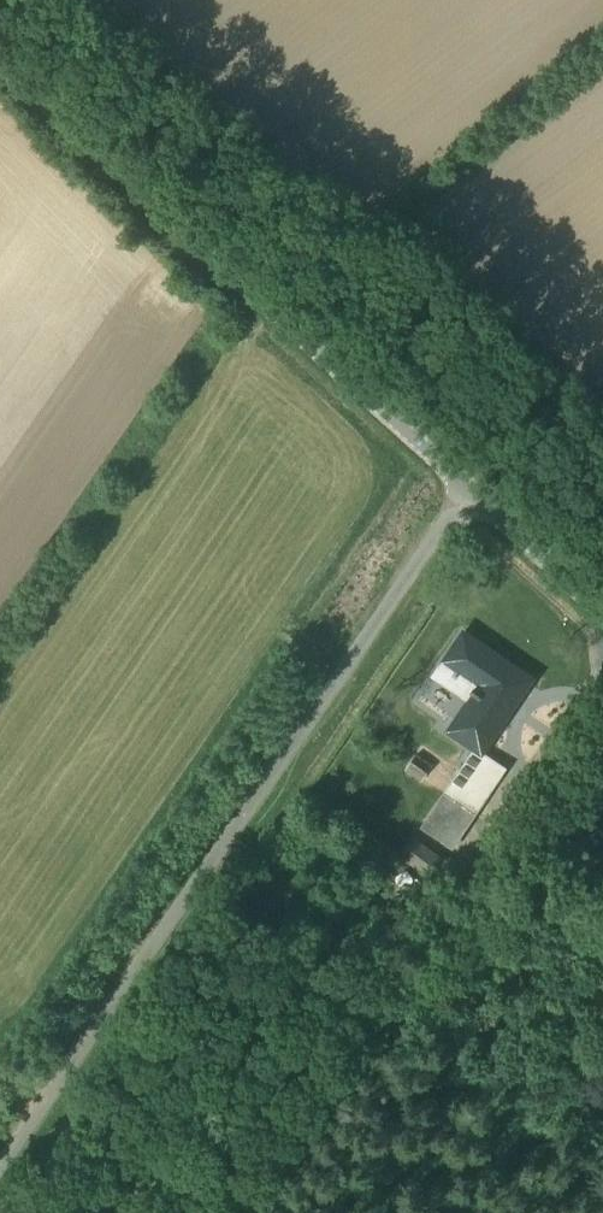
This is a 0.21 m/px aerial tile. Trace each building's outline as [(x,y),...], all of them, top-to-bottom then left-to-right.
[(476,694),(473,698),(452,730),(476,747),(482,751),(501,723),(499,721),(527,678),(491,653),(492,651),(465,634),(446,661),(447,661),(448,662),(451,658),(484,680),(478,691),(472,689),(472,691),(476,694)] [(448,662),(447,661),(438,674),(473,698),(476,694),(472,691),(472,689),(478,691),(484,680),(451,658),(448,662)] [(482,751),(476,747),(446,793),(478,814),(508,768),(482,751)] [(417,755),(409,767),(425,777),(433,766),(417,755)] [(456,867),(414,838),(404,854),(445,883),(456,867)]
